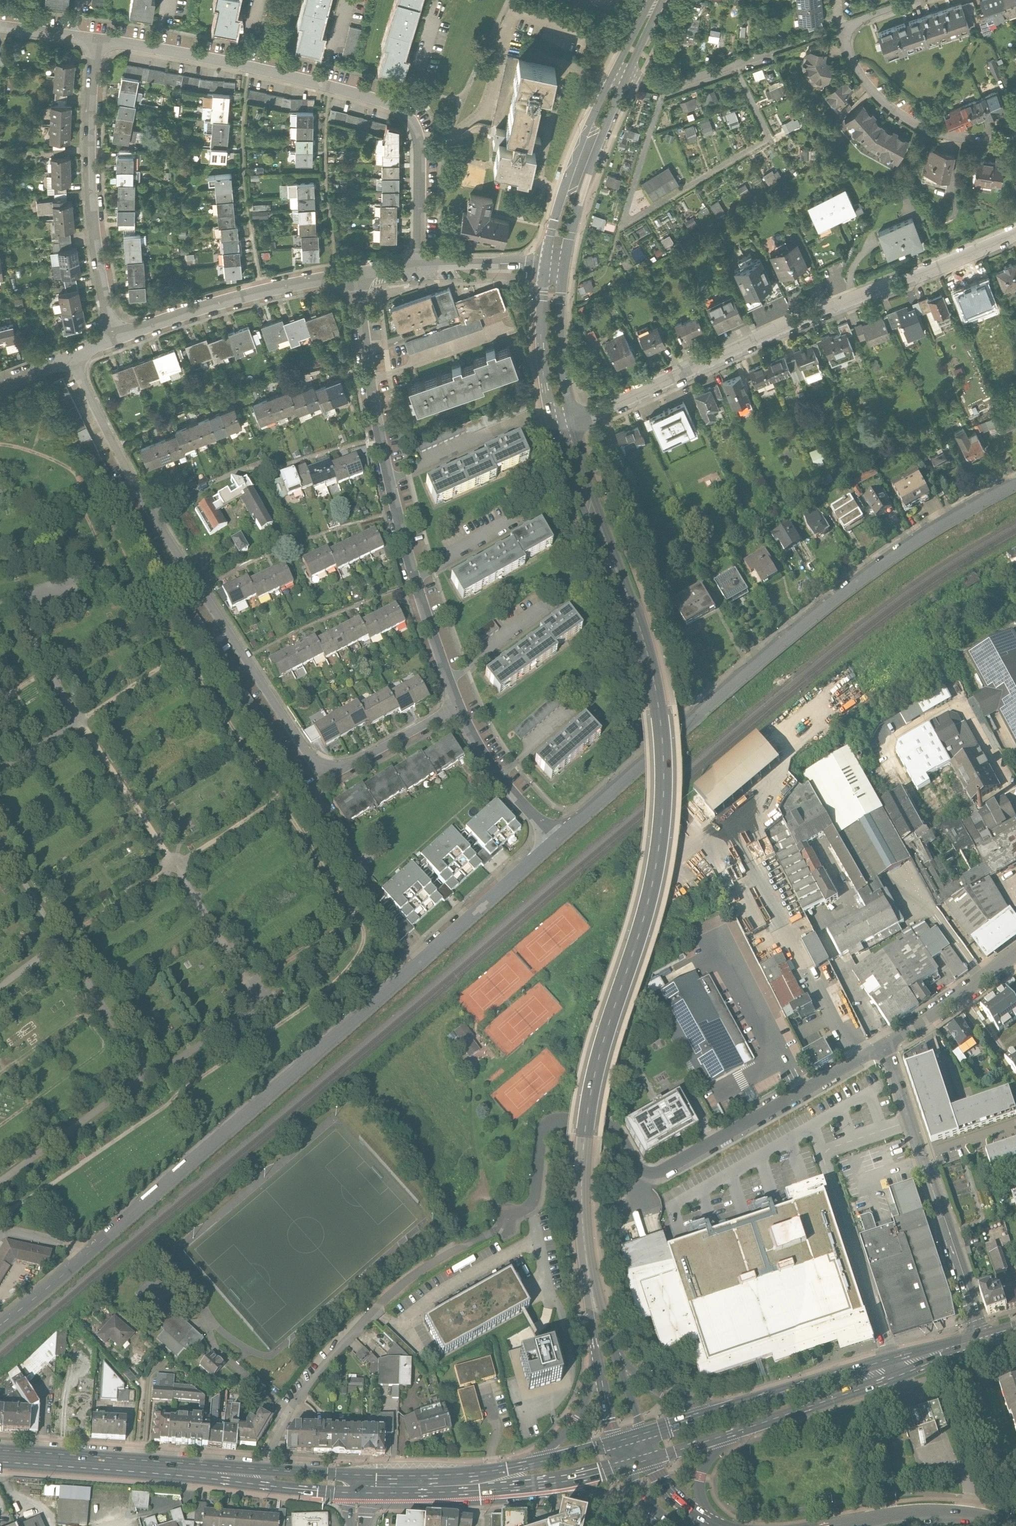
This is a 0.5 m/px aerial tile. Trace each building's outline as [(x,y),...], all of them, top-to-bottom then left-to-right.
[(129,11),(152,15),(154,0),(131,0),(129,11)] [(215,2),(218,2),(214,26),(235,30),(239,13),(235,12),(235,9),(237,0),(215,0),(215,2)] [(303,5),(324,10),(327,0),(304,0),(303,5)] [(408,34),(414,15),(417,4),(404,0),(395,0),(387,27),(408,34)] [(951,3),(951,0),(948,0),(931,5),(933,12),(947,8),(946,4),(951,3)] [(986,16),(989,24),(1009,15),(1004,0),(981,0),(986,16)] [(1009,15),(1015,13),(1015,0),(1004,0),(1009,15)] [(821,3),(795,5),(797,20),(806,19),(809,19),(820,18),(820,16),(822,15),(821,3)] [(324,10),(303,5),(299,20),(303,21),(297,44),(319,50),(323,32),(319,31),(319,28),(324,10)] [(961,5),(941,12),(950,37),(969,31),(961,5)] [(941,12),(920,19),(928,44),(950,37),(941,12)] [(989,24),(986,16),(978,19),(983,34),(991,31),(989,24)] [(809,19),(806,19),(808,27),(822,23),(820,18),(809,19)] [(920,19),(896,27),(904,52),(928,44),(920,19)] [(354,57),(361,29),(350,26),(342,54),(354,57)] [(408,34),(387,27),(383,42),(386,43),(379,66),(401,73),(406,55),(402,54),(403,51),(408,34)] [(712,27),(711,38),(720,40),(722,28),(712,27)] [(904,52),(896,27),(877,33),(886,58),(904,52)] [(810,48),(823,50),(823,52),(823,53),(825,51),(828,42),(827,41),(823,39),(809,44),(808,49),(810,48)] [(823,52),(823,50),(810,48),(808,49),(805,50),(803,58),(801,58),(801,60),(802,62),(804,61),(812,76),(813,76),(812,79),(814,81),(818,82),(819,81),(820,81),(822,83),(825,79),(827,74),(828,74),(829,74),(830,68),(830,67),(828,67),(829,63),(825,61),(825,60),(823,57),(822,56),(823,52)] [(513,91),(510,106),(536,111),(539,97),(536,96),(537,90),(550,92),(555,68),(518,60),(512,88),(512,91),(513,91)] [(55,75),(73,76),(74,71),(75,63),(70,62),(58,61),(56,61),(55,75)] [(789,92),(778,62),(757,71),(769,100),(789,92)] [(183,76),(126,65),(124,77),(138,79),(181,87),(183,76)] [(73,76),(55,75),(53,88),(55,88),(67,89),(72,90),(73,82),(73,76)] [(120,86),(120,89),(136,92),(138,79),(124,77),(122,76),(120,86)] [(207,80),(183,76),(181,87),(197,90),(205,92),(213,92),(229,94),(234,94),(235,82),(207,80)] [(852,86),(843,76),(825,92),(833,102),(843,94),(852,86)] [(55,88),(54,97),(66,98),(67,89),(55,88)] [(134,105),(136,92),(120,89),(118,98),(117,102),(119,102),(134,105)] [(283,97),(249,89),(247,101),(290,111),(296,111),(313,111),(314,99),(307,99),(290,99),(283,97)] [(997,90),(970,101),(978,119),(988,115),(989,119),(999,115),(997,111),(1004,108),(997,90)] [(213,92),(211,106),(228,107),(229,98),(229,94),(213,92)] [(851,103),(843,94),(833,102),(842,111),(851,103)] [(695,95),(682,100),(686,110),(699,105),(695,95)] [(958,106),(966,124),(978,119),(970,101),(958,106)] [(134,105),(119,102),(117,112),(117,115),(133,118),(136,105),(134,105)] [(870,112),(861,102),(838,123),(838,126),(860,151),(881,125),(873,116),(875,115),(871,111),(870,112)] [(50,122),(70,122),(70,109),(71,104),(66,104),(54,103),(51,103),(50,122)] [(803,103),(797,106),(801,112),(806,110),(803,103)] [(729,127),(742,122),(740,116),(743,115),(740,105),(723,110),(729,127)] [(228,110),(228,107),(211,106),(210,118),(212,119),(227,120),(228,110)] [(531,135),(536,111),(510,106),(505,130),(496,128),(494,134),(493,143),(496,144),(493,162),(515,167),(515,170),(526,173),(526,170),(529,171),(533,152),(535,146),(524,143),(525,136),(530,137),(531,135)] [(966,124),(958,106),(943,113),(950,128),(955,125),(957,128),(966,124)] [(387,124),(331,109),(328,120),(384,135),(387,124)] [(313,111),(296,111),(296,124),(313,124),(313,115),(313,111)] [(133,118),(117,115),(115,125),(114,127),(131,130),(133,118)] [(700,120),(708,134),(717,129),(710,115),(700,120)] [(794,116),(786,120),(790,128),(798,124),(794,116)] [(211,132),(228,133),(229,124),(229,120),(227,120),(212,119),(211,132)] [(70,122),(50,122),(49,140),(53,140),(65,140),(69,140),(70,127),(70,122)] [(695,122),(686,126),(691,139),(701,135),(695,122)] [(382,150),(398,150),(398,138),(399,127),(387,123),(387,124),(384,135),(383,137),(382,137),(382,150)] [(313,124),(296,124),(296,136),(312,137),(313,128),(313,124)] [(881,125),(860,151),(891,168),(907,138),(896,132),(897,131),(891,128),(891,129),(881,124),(881,125)] [(131,130),(114,127),(113,137),(112,140),(128,143),(131,130)] [(228,133),(211,132),(210,144),(227,146),(228,136),(228,133)] [(312,137),(296,136),(296,149),(312,150),(312,140),(312,137)] [(227,146),(210,144),(209,157),(226,158),(227,148),(227,146)] [(65,146),(53,147),(53,155),(65,155),(65,146)] [(953,153),(928,147),(922,170),(947,176),(953,153)] [(312,150),(296,149),(295,162),(312,162),(312,153),(312,150)] [(398,150),(382,150),(382,163),(398,163),(398,153),(398,150)] [(51,169),(70,168),(70,159),(70,155),(65,155),(53,155),(51,155),(51,169)] [(994,159),(974,156),(971,178),(972,178),(972,180),(974,185),(977,184),(978,185),(979,186),(979,187),(981,187),(989,185),(990,184),(990,178),(999,180),(1002,157),(995,156),(994,159)] [(116,167),(116,170),(133,170),(133,157),(119,157),(117,157),(116,167)] [(398,163),(382,163),(382,175),(398,175),(398,166),(398,163)] [(70,168),(51,169),(52,183),(54,183),(66,182),(71,182),(70,173),(70,168)] [(669,168),(642,184),(652,201),(679,185),(669,168)] [(133,183),(133,170),(116,170),(116,180),(116,182),(118,183),(133,183)] [(947,176),(922,170),(920,178),(945,184),(947,176)] [(214,174),(215,187),(232,186),(231,176),(231,173),(214,174)] [(608,184),(622,186),(623,176),(609,174),(608,184)] [(720,174),(701,184),(717,214),(734,205),(720,181),(723,180),(720,174)] [(382,175),(382,188),(398,188),(398,179),(398,175),(382,175)] [(288,182),(288,195),(298,195),(314,194),(314,184),(313,181),(288,182)] [(897,186),(902,197),(912,193),(908,181),(897,186)] [(66,182),(54,183),(54,191),(66,191),(66,182)] [(118,195),(134,196),(135,183),(133,183),(118,183),(118,192),(118,195)] [(232,189),(232,186),(215,187),(216,200),(233,198),(232,189)] [(844,186),(806,203),(817,226),(855,208),(844,186)] [(398,188),(382,188),(382,201),(396,201),(398,201),(398,192),(398,188)] [(463,210),(457,234),(503,245),(509,221),(489,216),(489,214),(490,213),(493,198),(470,193),(466,211),(463,210)] [(314,197),(314,194),(298,195),(298,207),(315,207),(314,197)] [(134,196),(118,195),(117,205),(117,208),(134,209),(134,196)] [(54,216),(73,215),(72,205),(72,201),(67,201),(66,197),(55,198),(36,199),(37,211),(53,210),(54,216)] [(217,212),(234,211),(233,202),(233,198),(216,200),(217,212)] [(380,214),(396,214),(396,205),(396,201),(382,201),(380,201),(380,214)] [(315,207),(298,207),(299,220),(315,219),(315,210),(315,207)] [(134,209),(117,208),(117,218),(117,221),(119,221),(134,221),(134,209)] [(657,236),(632,244),(637,259),(654,254),(655,255),(668,250),(665,239),(678,235),(669,209),(650,215),(657,236)] [(234,211),(217,212),(218,225),(221,225),(235,224),(234,214),(234,211)] [(604,226),(607,216),(597,213),(594,223),(604,226)] [(380,226),(396,226),(396,217),(396,214),(380,214),(380,226)] [(73,215),(54,216),(55,230),(57,230),(70,229),(74,228),(73,219),(73,215)] [(911,216),(894,223),(904,247),(910,245),(911,247),(916,245),(922,243),(911,216)] [(315,219),(299,220),(299,233),(301,233),(316,232),(315,222),(315,219)] [(887,254),(904,247),(894,223),(877,230),(887,254)] [(222,238),(238,237),(237,228),(237,224),(235,224),(221,225),(222,238)] [(396,226),(380,226),(380,239),(396,239),(396,230),(396,226)] [(70,229),(57,230),(58,241),(71,239),(70,229)] [(302,246),(318,245),(318,235),(318,232),(316,232),(301,233),(302,246)] [(124,245),(124,248),(141,247),(140,234),(124,235),(124,245)] [(238,237),(222,238),(223,251),(239,249),(238,240),(238,237)] [(777,247),(769,251),(781,276),(790,273),(792,279),(794,279),(801,275),(798,269),(807,265),(795,239),(787,243),(784,238),(775,242),(777,247)] [(58,241),(59,249),(72,248),(71,239),(58,241)] [(318,245),(302,246),(302,259),(319,258),(318,248),(318,245)] [(60,263),(78,260),(77,252),(76,247),(72,248),(59,249),(58,250),(60,263)] [(142,260),(141,247),(124,248),(125,257),(125,261),(127,261),(142,260)] [(812,262),(816,270),(840,258),(835,247),(811,259),(812,262)] [(184,250),(185,265),(214,263),(214,249),(184,250)] [(223,251),(224,263),(240,262),(240,253),(239,249),(223,251)] [(586,255),(587,264),(598,264),(598,254),(586,255)] [(746,296),(747,297),(772,285),(769,278),(759,256),(752,259),(750,254),(737,260),(740,265),(734,268),(746,296)] [(996,268),(1002,283),(1010,280),(1012,281),(1013,281),(1015,281),(1015,260),(1012,261),(1012,259),(1003,262),(1004,264),(996,268)] [(78,260),(60,263),(62,277),(63,277),(75,275),(81,274),(79,263),(78,260)] [(142,260),(127,261),(128,271),(128,274),(144,273),(144,260),(142,260)] [(241,265),(240,262),(224,263),(225,276),(241,275),(241,265)] [(807,265),(798,269),(801,275),(804,282),(818,275),(816,270),(812,262),(807,265)] [(984,271),(949,285),(961,313),(996,299),(984,271)] [(144,273),(128,274),(128,284),(129,287),(145,286),(144,273)] [(790,273),(781,276),(776,278),(782,292),(796,285),(794,279),(792,279),(790,273)] [(63,277),(65,285),(77,283),(75,275),(63,277)] [(772,285),(747,297),(746,296),(741,298),(746,309),(762,302),(759,295),(763,293),(766,299),(782,292),(776,278),(775,276),(769,278),(772,285)] [(65,285),(66,292),(78,289),(77,283),(65,285)] [(145,286),(129,287),(129,296),(129,299),(146,298),(145,286)] [(487,291),(475,295),(483,315),(503,308),(496,287),(487,291)] [(397,303),(388,307),(393,321),(389,322),(390,327),(392,330),(399,327),(402,334),(415,329),(415,330),(424,327),(424,326),(458,314),(454,303),(449,288),(440,292),(430,295),(429,293),(425,294),(411,298),(397,303)] [(926,294),(930,304),(932,310),(933,310),(937,321),(951,315),(947,305),(948,305),(941,288),(926,294)] [(62,311),(82,307),(79,293),(78,289),(66,292),(58,293),(62,311)] [(916,295),(917,296),(921,307),(930,304),(926,294),(925,291),(916,295)] [(732,293),(706,305),(716,326),(742,314),(732,293)] [(479,317),(483,315),(475,295),(460,300),(454,303),(458,314),(461,323),(479,317)] [(911,298),(912,302),(916,310),(921,307),(917,296),(911,298)] [(20,298),(13,299),(15,307),(22,305),(20,298)] [(905,300),(885,308),(891,324),(900,320),(906,334),(923,327),(916,310),(912,302),(907,304),(905,300)] [(65,329),(81,326),(85,325),(83,311),(82,307),(62,311),(65,329)] [(314,317),(305,321),(310,336),(313,344),(334,336),(334,338),(340,336),(332,311),(317,316),(314,317)] [(861,318),(853,321),(859,334),(864,332),(868,339),(888,331),(880,312),(861,320),(861,318)] [(681,339),(683,342),(690,338),(689,329),(694,326),(696,328),(701,326),(698,319),(697,320),(695,315),(681,321),(681,320),(674,322),(677,329),(681,339)] [(293,321),(283,324),(288,340),(291,347),(300,344),(299,340),(310,336),(305,321),(304,317),(294,320),(293,321)] [(461,323),(405,343),(409,354),(483,327),(479,317),(461,323)] [(837,322),(840,329),(845,327),(846,331),(850,329),(846,318),(837,322)] [(277,344),(288,340),(283,324),(282,321),(272,324),(270,325),(262,328),(261,328),(266,343),(269,351),(278,348),(277,344)] [(637,329),(639,334),(649,329),(647,324),(637,329)] [(611,329),(614,336),(623,332),(621,325),(611,329)] [(0,329),(0,341),(4,340),(5,342),(6,342),(8,352),(18,349),(13,326),(8,327),(0,329)] [(82,332),(81,326),(65,329),(66,335),(82,332)] [(649,329),(639,334),(646,349),(657,344),(664,341),(657,326),(649,329)] [(845,327),(840,329),(821,336),(830,361),(854,352),(846,331),(845,327)] [(234,355),(235,359),(245,355),(243,352),(255,348),(255,347),(251,336),(248,328),(240,331),(237,332),(228,335),(227,336),(234,355)] [(597,337),(593,328),(587,330),(592,339),(597,337)] [(681,339),(677,329),(671,332),(675,341),(681,339)] [(592,340),(588,331),(582,334),(587,343),(592,340)] [(614,337),(605,341),(615,363),(634,355),(623,332),(614,336),(614,337)] [(212,359),(214,365),(215,366),(224,363),(223,359),(234,355),(227,336),(217,339),(207,343),(212,359)] [(810,340),(811,341),(814,349),(824,346),(821,336),(810,340)] [(212,359),(207,343),(206,339),(197,342),(196,343),(187,346),(185,347),(188,356),(193,369),(202,366),(201,362),(212,359)] [(811,341),(793,348),(797,358),(803,373),(821,366),(814,349),(811,341)] [(475,363),(481,381),(516,368),(509,346),(495,351),(494,348),(492,349),(486,351),(487,354),(473,359),(475,363)] [(162,354),(152,358),(160,378),(161,381),(170,378),(169,374),(181,370),(177,360),(174,350),(165,353),(162,354)] [(768,359),(775,376),(791,369),(788,362),(784,352),(768,359)] [(148,381),(160,378),(152,358),(143,362),(132,366),(139,385),(141,388),(150,385),(148,381)] [(803,373),(797,358),(788,362),(791,369),(794,377),(803,373)] [(768,359),(747,366),(755,384),(764,380),(775,376),(768,359)] [(453,371),(439,376),(447,398),(483,385),(481,381),(475,363),(461,368),(460,365),(458,366),(452,368),(453,371)] [(128,389),(139,385),(132,366),(123,369),(112,373),(120,396),(129,392),(128,389)] [(740,372),(722,379),(732,404),(750,397),(740,372)] [(417,409),(447,398),(439,376),(418,383),(413,385),(409,387),(417,409)] [(778,382),(775,376),(764,380),(767,388),(778,382)] [(126,521),(168,595),(179,588),(147,535),(135,516),(120,491),(108,469),(99,453),(62,379),(54,383),(77,431),(83,441),(81,442),(91,458),(101,473),(112,495),(126,521)] [(332,383),(326,386),(333,405),(347,400),(340,380),(332,383)] [(717,382),(709,385),(714,398),(722,395),(717,382)] [(709,385),(693,392),(698,405),(704,420),(706,419),(716,415),(712,407),(717,405),(714,398),(709,385)] [(306,389),(302,390),(309,410),(321,405),(315,390),(313,386),(306,389)] [(322,409),(333,405),(326,386),(323,387),(315,390),(321,405),(322,409)] [(298,414),(309,410),(302,390),(297,392),(291,395),(297,410),(298,414)] [(282,393),(278,395),(285,414),(297,410),(291,395),(289,391),(282,393)] [(274,419),(285,414),(278,395),(272,397),(267,399),(274,419)] [(260,424),(274,419),(267,399),(258,402),(254,404),(252,405),(255,411),(259,423),(260,424)] [(688,410),(684,400),(648,416),(662,445),(697,428),(688,410)] [(980,420),(983,427),(998,421),(1002,428),(1015,422),(1015,417),(1010,406),(980,420)] [(220,412),(227,433),(242,427),(237,415),(234,407),(229,409),(226,410),(220,412)] [(227,433),(220,412),(214,415),(210,416),(209,417),(217,437),(227,433)] [(217,437),(209,417),(206,418),(203,419),(197,421),(205,442),(217,437)] [(648,417),(643,419),(647,428),(652,426),(648,417)] [(205,442),(197,421),(190,424),(186,425),(194,446),(205,442)] [(953,429),(968,455),(985,446),(975,427),(968,431),(964,423),(953,429)] [(194,446),(186,425),(182,427),(177,429),(175,430),(176,433),(183,450),(194,446)] [(642,438),(637,425),(616,433),(619,440),(624,452),(635,447),(637,451),(646,448),(642,438)] [(164,438),(172,458),(184,454),(183,450),(176,433),(167,437),(165,438),(164,438)] [(344,436),(338,438),(341,445),(347,443),(344,436)] [(172,458),(164,438),(162,439),(159,440),(154,442),(162,462),(172,458)] [(486,458),(494,476),(528,461),(518,439),(500,447),(484,454),(486,458)] [(624,452),(619,440),(610,444),(618,461),(627,458),(624,452)] [(162,462),(154,442),(150,444),(149,444),(140,448),(148,468),(162,462)] [(822,442),(808,449),(815,463),(824,459),(821,454),(826,452),(822,442)] [(944,449),(927,458),(935,473),(952,464),(944,449)] [(348,459),(342,461),(349,481),(364,476),(362,471),(356,455),(348,459)] [(456,471),(466,492),(495,479),(494,476),(486,458),(471,465),(456,471)] [(338,485),(349,481),(342,461),(337,463),(330,465),(336,482),(338,485)] [(318,466),(325,486),(336,482),(330,465),(329,462),(321,464),(318,466)] [(293,471),(301,491),(312,487),(306,470),(305,466),(298,469),(293,471)] [(325,486),(318,466),(314,467),(306,470),(312,487),(314,490),(325,486)] [(876,469),(849,482),(859,499),(864,496),(858,487),(879,477),(876,469)] [(301,491),(293,471),(288,473),(279,477),(287,496),(301,491)] [(466,492),(456,471),(443,477),(427,484),(436,505),(466,492)] [(851,479),(847,471),(841,474),(844,482),(851,479)] [(918,474),(892,489),(906,514),(914,509),(913,507),(920,503),(922,505),(932,499),(927,489),(918,474)] [(231,489),(195,511),(210,537),(227,526),(218,511),(241,497),(255,523),(261,532),(272,526),(246,480),(240,483),(230,481),(234,487),(231,489)] [(882,489),(865,499),(877,519),(894,509),(882,489)] [(851,497),(831,509),(842,527),(845,532),(865,520),(851,497)] [(807,515),(804,516),(807,526),(816,538),(819,536),(822,537),(826,534),(826,532),(831,529),(824,516),(817,508),(816,510),(813,512),(811,513),(807,515)] [(512,545),(522,562),(552,546),(540,525),(525,534),(511,542),(512,545)] [(791,525),(772,536),(776,543),(779,541),(786,553),(794,548),(801,544),(802,543),(791,525)] [(361,537),(360,537),(370,556),(384,550),(374,530),(366,534),(364,535),(361,537)] [(359,562),(370,556),(360,537),(358,538),(356,539),(351,541),(350,542),(359,562)] [(240,538),(231,542),(239,555),(247,551),(240,538)] [(349,566),(359,562),(350,542),(347,543),(346,544),(342,546),(339,547),(349,566)] [(483,562),(494,582),(524,566),(522,562),(512,545),(498,554),(483,562)] [(337,572),(349,566),(339,547),(336,548),(333,549),(330,551),(328,552),(336,568),(337,572)] [(315,554),(325,573),(336,568),(328,552),(327,549),(321,551),(319,552),(316,554),(315,554)] [(765,549),(744,561),(752,574),(755,572),(762,582),(763,584),(778,574),(773,566),(769,559),(771,557),(768,554),(765,549)] [(325,573),(315,554),(310,557),(309,557),(302,561),(311,580),(325,573)] [(494,582),(483,562),(470,569),(452,579),(463,600),(494,582)] [(276,569),(273,570),(282,590),(293,584),(289,574),(284,565),(276,569)] [(269,595),(282,590),(273,570),(271,571),(268,573),(267,573),(260,576),(269,595)] [(736,570),(715,582),(727,603),(749,591),(736,570)] [(750,575),(756,586),(757,585),(762,582),(755,572),(752,574),(750,575)] [(258,601),(269,595),(260,576),(257,578),(256,578),(251,580),(249,581),(257,598),(258,601)] [(236,583),(246,603),(257,598),(249,581),(247,578),(244,579),(241,581),(236,583)] [(246,603),(236,583),(231,586),(222,590),(232,610),(246,603)] [(703,586),(673,604),(688,628),(717,610),(707,593),(703,586)] [(934,596),(929,599),(933,606),(939,603),(934,596)] [(387,609),(384,611),(394,630),(405,624),(395,605),(387,609)] [(918,613),(922,621),(927,618),(924,610),(918,613)] [(382,636),(394,630),(384,611),(382,612),(376,615),(375,616),(373,616),(372,617),(382,636)] [(542,636),(554,652),(581,632),(568,613),(554,623),(540,633),(542,636)] [(370,642),(382,636),(372,617),(366,620),(365,620),(363,621),(360,623),(368,639),(370,642)] [(927,618),(922,621),(927,630),(930,629),(934,627),(929,617),(927,618)] [(349,624),(347,625),(357,644),(368,639),(360,623),(358,619),(351,623),(349,624)] [(349,649),(357,644),(347,625),(343,627),(342,628),(339,629),(338,629),(349,649)] [(339,654),(349,649),(338,629),(335,631),(332,633),(329,634),(339,654)] [(927,630),(924,632),(928,640),(931,639),(934,637),(930,629),(927,630)] [(967,653),(968,654),(968,653),(971,660),(972,660),(975,666),(975,667),(979,673),(978,673),(979,674),(983,681),(983,682),(988,690),(981,694),(981,693),(980,694),(981,694),(974,697),(974,698),(974,697),(979,707),(979,708),(980,708),(985,718),(993,714),(999,710),(1003,719),(1002,719),(1003,719),(1007,727),(1008,727),(1012,735),(1011,735),(1012,736),(1012,735),(1015,743),(1015,638),(1015,637),(1015,636),(1012,630),(1012,629),(1011,630),(1012,630),(1001,635),(1000,635),(1001,636),(990,641),(989,641),(990,642),(979,647),(978,647),(979,647),(968,653),(967,653)] [(325,661),(339,654),(329,634),(326,636),(316,641),(323,657),(325,661)] [(748,635),(742,639),(748,649),(748,650),(754,646),(748,635)] [(515,656),(528,675),(556,655),(554,652),(542,636),(529,646),(515,656)] [(303,643),(314,662),(323,657),(316,641),(314,638),(305,642),(303,643)] [(314,662),(303,643),(298,646),(295,648),(293,648),(303,668),(314,662)] [(303,668),(293,648),(288,651),(283,654),(279,656),(289,674),(303,668)] [(289,674),(279,656),(275,658),(270,660),(268,661),(278,680),(289,674)] [(528,675),(515,656),(503,665),(486,677),(499,696),(528,675)] [(418,677),(402,686),(414,707),(424,702),(426,701),(430,699),(418,677)] [(410,709),(414,707),(402,686),(389,693),(399,711),(400,714),(410,709)] [(387,690),(373,697),(385,719),(393,714),(399,711),(389,693),(387,690)] [(901,711),(899,713),(906,725),(934,710),(951,701),(945,690),(918,705),(917,703),(901,712),(901,711)] [(380,721),(385,719),(373,697),(359,705),(369,723),(370,727),(380,721)] [(554,697),(513,733),(521,742),(562,706),(554,697)] [(357,702),(343,710),(354,731),(364,726),(369,723),(359,705),(357,702)] [(336,741),(340,739),(328,718),(323,709),(309,717),(314,726),(325,747),(336,741)] [(350,734),(354,731),(343,710),(328,718),(340,739),(350,734)] [(929,726),(951,765),(951,766),(971,803),(972,803),(972,804),(973,803),(973,802),(975,801),(976,802),(977,801),(976,801),(978,799),(979,800),(980,799),(982,798),(983,798),(983,797),(986,795),(987,796),(988,795),(990,793),(990,794),(991,793),(993,792),(995,792),(994,791),(995,790),(996,790),(997,790),(998,790),(998,789),(999,788),(979,751),(972,739),(965,725),(962,726),(958,718),(949,715),(929,726)] [(805,720),(799,723),(803,728),(808,725),(805,720)] [(560,742),(575,760),(600,739),(584,721),(571,733),(560,742)] [(951,765),(929,726),(899,743),(896,751),(906,769),(918,791),(930,784),(927,778),(951,765)] [(694,792),(717,818),(780,763),(757,736),(692,790),(694,792)] [(422,756),(434,776),(436,779),(464,760),(451,738),(438,746),(436,747),(435,748),(422,756)] [(575,760),(560,742),(548,753),(536,764),(551,781),(575,760)] [(863,773),(848,746),(802,771),(807,780),(808,782),(833,827),(866,885),(878,878),(885,874),(904,864),(910,860),(901,843),(878,801),(863,773)] [(393,772),(405,792),(407,795),(434,776),(422,756),(421,754),(408,762),(406,763),(405,764),(393,772)] [(363,787),(375,808),(377,811),(405,792),(393,772),(391,770),(379,777),(377,778),(375,780),(363,787)] [(784,817),(801,854),(811,849),(807,842),(824,833),(833,827),(808,782),(802,786),(798,783),(780,810),(784,817)] [(345,796),(333,803),(347,826),(375,808),(363,787),(362,786),(347,794),(345,796)] [(878,801),(901,843),(927,829),(904,787),(878,801)] [(976,810),(988,833),(1015,819),(1015,818),(1004,798),(999,801),(999,802),(997,803),(997,802),(987,808),(985,806),(983,807),(982,807),(982,806),(981,806),(980,806),(979,806),(979,807),(978,808),(978,809),(976,810)] [(482,813),(508,844),(524,830),(521,827),(511,815),(500,804),(497,800),(482,813)] [(1015,819),(988,833),(976,810),(975,808),(975,809),(965,815),(968,820),(960,824),(978,855),(979,855),(1015,834),(1015,821),(1015,819)] [(508,844),(482,813),(462,830),(471,840),(488,861),(508,844)] [(801,854),(784,817),(766,833),(805,912),(826,901),(812,876),(801,854)] [(937,908),(947,902),(969,890),(963,879),(986,868),(979,855),(978,855),(960,824),(958,819),(930,834),(927,829),(901,843),(910,860),(937,908)] [(433,842),(467,878),(484,865),(465,842),(457,833),(451,827),(433,842)] [(885,900),(898,925),(904,922),(886,890),(884,891),(878,878),(866,885),(833,827),(824,833),(867,909),(885,900)] [(979,855),(986,868),(991,878),(1002,871),(1015,864),(1015,834),(979,855)] [(467,878),(433,842),(418,856),(431,870),(451,892),(467,878)] [(801,854),(812,876),(823,870),(812,848),(811,849),(801,854)] [(396,878),(427,911),(442,898),(425,878),(412,864),(404,871),(404,872),(396,878)] [(963,879),(969,890),(988,880),(991,878),(986,868),(963,879)] [(826,901),(827,903),(839,896),(825,869),(823,870),(812,876),(826,901)] [(427,911),(396,878),(382,891),(394,904),(412,925),(427,911)] [(947,902),(980,948),(988,958),(1014,938),(1015,937),(1015,922),(1010,914),(1009,914),(988,880),(969,890),(947,902)] [(867,909),(827,931),(840,956),(898,925),(885,900),(867,909)] [(874,956),(852,970),(889,1026),(919,1006),(909,991),(913,988),(923,981),(936,972),(938,971),(930,960),(918,941),(930,932),(929,930),(924,922),(903,933),(906,940),(900,945),(898,943),(875,958),(874,956)] [(930,932),(918,941),(930,960),(936,956),(941,952),(949,946),(936,928),(930,932)] [(802,941),(816,967),(830,960),(817,934),(802,941)] [(949,946),(941,952),(950,965),(949,966),(953,972),(958,979),(968,972),(949,946)] [(759,965),(782,1010),(804,998),(782,954),(759,965)] [(704,1088),(754,1060),(709,972),(699,978),(696,972),(665,987),(660,977),(649,982),(646,990),(650,996),(666,1029),(686,1064),(690,1062),(704,1088)] [(909,991),(919,1006),(921,1005),(931,998),(921,985),(914,990),(913,988),(909,991)] [(981,1006),(988,1017),(987,1017),(989,1019),(991,1022),(992,1022),(999,1032),(1000,1032),(999,1031),(1015,1019),(1015,1001),(1006,988),(1006,989),(982,1006),(981,1006)] [(804,998),(782,1010),(786,1019),(798,1013),(802,1019),(816,1012),(808,996),(804,998)] [(962,1020),(948,1030),(960,1047),(974,1038),(962,1020)] [(463,1043),(471,1038),(474,1037),(474,1036),(465,1023),(454,1031),(463,1043)] [(463,1043),(460,1045),(462,1048),(469,1058),(480,1051),(471,1038),(463,1043)] [(826,1040),(803,1053),(812,1069),(835,1057),(833,1055),(826,1040)] [(936,1141),(1015,1115),(1015,1111),(1009,1089),(951,1108),(934,1056),(930,1058),(925,1045),(903,1059),(931,1143),(936,1141)] [(967,1060),(958,1049),(953,1053),(961,1064),(967,1060)] [(1005,1058),(1012,1068),(1012,1069),(1013,1072),(1015,1074),(1015,1051),(1006,1058),(1005,1057),(1005,1058)] [(747,1100),(750,1105),(760,1099),(758,1095),(752,1086),(742,1092),(747,1100)] [(653,1106),(625,1122),(644,1156),(673,1140),(673,1139),(676,1138),(679,1136),(680,1136),(698,1126),(678,1092),(661,1102),(660,1100),(652,1104),(653,1106)] [(986,1150),(993,1172),(1015,1165),(1015,1140),(986,1150)] [(636,1241),(620,1246),(638,1322),(651,1317),(662,1350),(690,1341),(701,1377),(709,1374),(756,1359),(761,1357),(766,1355),(773,1353),(775,1360),(832,1342),(837,1340),(841,1350),(853,1346),(873,1339),(874,1340),(874,1339),(865,1311),(865,1312),(830,1204),(826,1193),(825,1193),(824,1189),(827,1188),(824,1178),(822,1178),(821,1179),(785,1191),(788,1201),(792,1200),(793,1204),(778,1209),(768,1212),(762,1214),(761,1214),(753,1217),(746,1219),(715,1229),(684,1240),(667,1245),(662,1232),(657,1234),(649,1236),(643,1239),(636,1241)] [(899,1217),(893,1219),(899,1236),(904,1234),(918,1274),(941,1267),(922,1209),(913,1181),(889,1189),(898,1214),(898,1216),(899,1217)] [(1013,1194),(1015,1200),(1008,1202),(1010,1207),(1015,1205),(1015,1193),(1013,1194)] [(1013,1214),(1005,1205),(998,1211),(1006,1220),(1013,1214)] [(860,1216),(866,1234),(878,1230),(876,1225),(873,1215),(871,1214),(869,1213),(860,1216)] [(883,1223),(876,1225),(878,1230),(866,1234),(860,1236),(870,1266),(893,1336),(922,1326),(934,1322),(918,1274),(904,1234),(899,1236),(893,1219),(883,1223)] [(674,1228),(668,1230),(671,1239),(677,1237),(674,1228)] [(1008,1236),(1001,1239),(1004,1250),(1012,1247),(1008,1236)] [(985,1244),(989,1253),(998,1250),(995,1241),(985,1244)] [(16,1262),(49,1270),(53,1252),(8,1242),(0,1255),(0,1289),(16,1262)] [(989,1253),(996,1273),(1005,1271),(998,1250),(989,1253)] [(951,1294),(941,1267),(918,1274),(934,1322),(955,1315),(951,1294)] [(999,1284),(1001,1289),(1010,1287),(1010,1284),(1005,1271),(996,1273),(999,1284)] [(434,1315),(424,1320),(443,1354),(520,1312),(524,1310),(529,1307),(516,1284),(510,1273),(434,1315)] [(977,1279),(979,1288),(992,1283),(989,1275),(977,1279)] [(992,1283),(979,1288),(984,1300),(988,1313),(1007,1307),(1001,1289),(999,1284),(993,1287),(992,1283)] [(1001,1289),(1007,1307),(1015,1304),(1015,1286),(1013,1286),(1010,1287),(1001,1289)] [(191,1356),(205,1340),(191,1327),(164,1303),(156,1312),(150,1319),(191,1356)] [(542,1351),(545,1350),(543,1345),(534,1329),(524,1310),(520,1312),(531,1332),(539,1347),(542,1351)] [(101,1330),(97,1335),(104,1342),(109,1337),(121,1348),(134,1334),(115,1316),(101,1330)] [(57,1332),(56,1355),(64,1356),(64,1349),(67,1349),(67,1345),(65,1345),(66,1325),(57,1332)] [(25,1384),(56,1356),(56,1355),(57,1332),(37,1351),(29,1359),(16,1369),(9,1375),(18,1390),(0,1401),(1,1403),(2,1403),(5,1409),(20,1401),(24,1407),(27,1405),(31,1411),(39,1406),(25,1384)] [(378,1360),(377,1386),(398,1387),(399,1358),(399,1348),(395,1345),(386,1354),(386,1358),(378,1360)] [(520,1357),(529,1390),(547,1385),(561,1381),(552,1348),(545,1350),(542,1351),(520,1357)] [(199,1366),(198,1366),(212,1379),(225,1365),(211,1353),(206,1358),(199,1366)] [(203,1355),(196,1362),(199,1366),(206,1358),(203,1355)] [(399,1358),(398,1387),(410,1387),(411,1359),(399,1358)] [(490,1358),(455,1367),(460,1386),(495,1376),(490,1358)] [(103,1361),(101,1399),(129,1402),(129,1391),(129,1390),(124,1390),(125,1385),(103,1361)] [(128,1369),(122,1374),(132,1384),(138,1380),(128,1369)] [(174,1376),(156,1375),(154,1399),(172,1401),(173,1384),(174,1376)] [(358,1379),(348,1379),(348,1396),(358,1396),(358,1379)] [(999,1385),(1009,1415),(1012,1415),(1015,1413),(1015,1379),(999,1385)] [(192,1386),(173,1384),(172,1401),(204,1403),(204,1399),(192,1386)] [(473,1388),(457,1393),(467,1426),(483,1421),(473,1388)] [(430,1396),(433,1410),(444,1407),(440,1393),(430,1396)] [(208,1405),(208,1420),(207,1429),(216,1430),(218,1399),(208,1405)] [(940,1402),(901,1414),(907,1433),(914,1453),(943,1444),(941,1437),(944,1436),(942,1430),(951,1427),(947,1415),(944,1415),(940,1402)] [(31,1411),(29,1433),(37,1433),(39,1406),(31,1411)] [(403,1418),(410,1443),(450,1432),(444,1407),(433,1410),(403,1418)] [(31,1411),(5,1409),(3,1431),(29,1433),(31,1411)] [(384,1458),(384,1454),(397,1455),(398,1425),(393,1424),(393,1414),(377,1413),(376,1429),(376,1458),(384,1458)] [(236,1431),(235,1445),(254,1446),(270,1423),(259,1415),(253,1424),(247,1420),(243,1426),(242,1432),(236,1431)] [(150,1442),(168,1443),(170,1417),(152,1416),(150,1442)] [(127,1419),(93,1417),(92,1438),(125,1440),(127,1419)] [(170,1417),(168,1443),(187,1445),(189,1418),(170,1417)] [(189,1418),(187,1445),(206,1446),(207,1429),(208,1420),(189,1418)] [(312,1427),(292,1426),(285,1442),(286,1456),(311,1457),(312,1427)] [(329,1427),(312,1427),(311,1457),(328,1457),(329,1427)] [(346,1428),(329,1427),(328,1457),(345,1457),(346,1428)] [(360,1428),(346,1428),(345,1457),(359,1457),(360,1428)] [(376,1429),(360,1428),(359,1457),(376,1458),(376,1429)] [(216,1430),(207,1429),(206,1446),(219,1447),(221,1430),(216,1430)] [(236,1431),(221,1430),(219,1447),(235,1448),(235,1445),(236,1431)] [(846,1457),(841,1459),(845,1469),(851,1466),(846,1457)] [(91,1489),(44,1485),(43,1496),(59,1498),(57,1524),(81,1525),(88,1525),(91,1489)] [(149,1493),(131,1491),(131,1494),(135,1508),(148,1509),(149,1493)] [(204,1523),(204,1512),(206,1512),(206,1504),(196,1503),(194,1523),(204,1523)] [(586,1514),(561,1508),(558,1523),(551,1525),(550,1524),(545,1525),(583,1525),(586,1514)] [(171,1513),(175,1524),(177,1524),(177,1525),(195,1525),(195,1523),(185,1522),(182,1510),(171,1513)] [(220,1513),(206,1512),(204,1512),(204,1523),(203,1525),(219,1525),(220,1513)] [(235,1514),(220,1513),(219,1525),(234,1525),(235,1514)] [(426,1516),(425,1525),(440,1525),(440,1514),(426,1513),(426,1516)] [(501,1513),(501,1525),(527,1525),(526,1515),(528,1515),(528,1514),(526,1514),(526,1513),(501,1513)] [(249,1515),(235,1514),(234,1525),(249,1525),(249,1515)] [(292,1515),(292,1517),(292,1525),(328,1525),(328,1514),(292,1515)] [(440,1514),(440,1525),(457,1525),(457,1515),(440,1514)] [(264,1517),(249,1515),(249,1525),(263,1525),(264,1517)] [(397,1520),(396,1525),(425,1525),(426,1516),(406,1515),(405,1520),(397,1520)] [(457,1515),(457,1525),(472,1525),(472,1517),(457,1515)] [(16,1525),(40,1525),(36,1517),(16,1525)] [(264,1517),(263,1525),(278,1525),(279,1518),(278,1518),(264,1517)] [(156,1518),(145,1521),(147,1525),(159,1525),(156,1518)]
